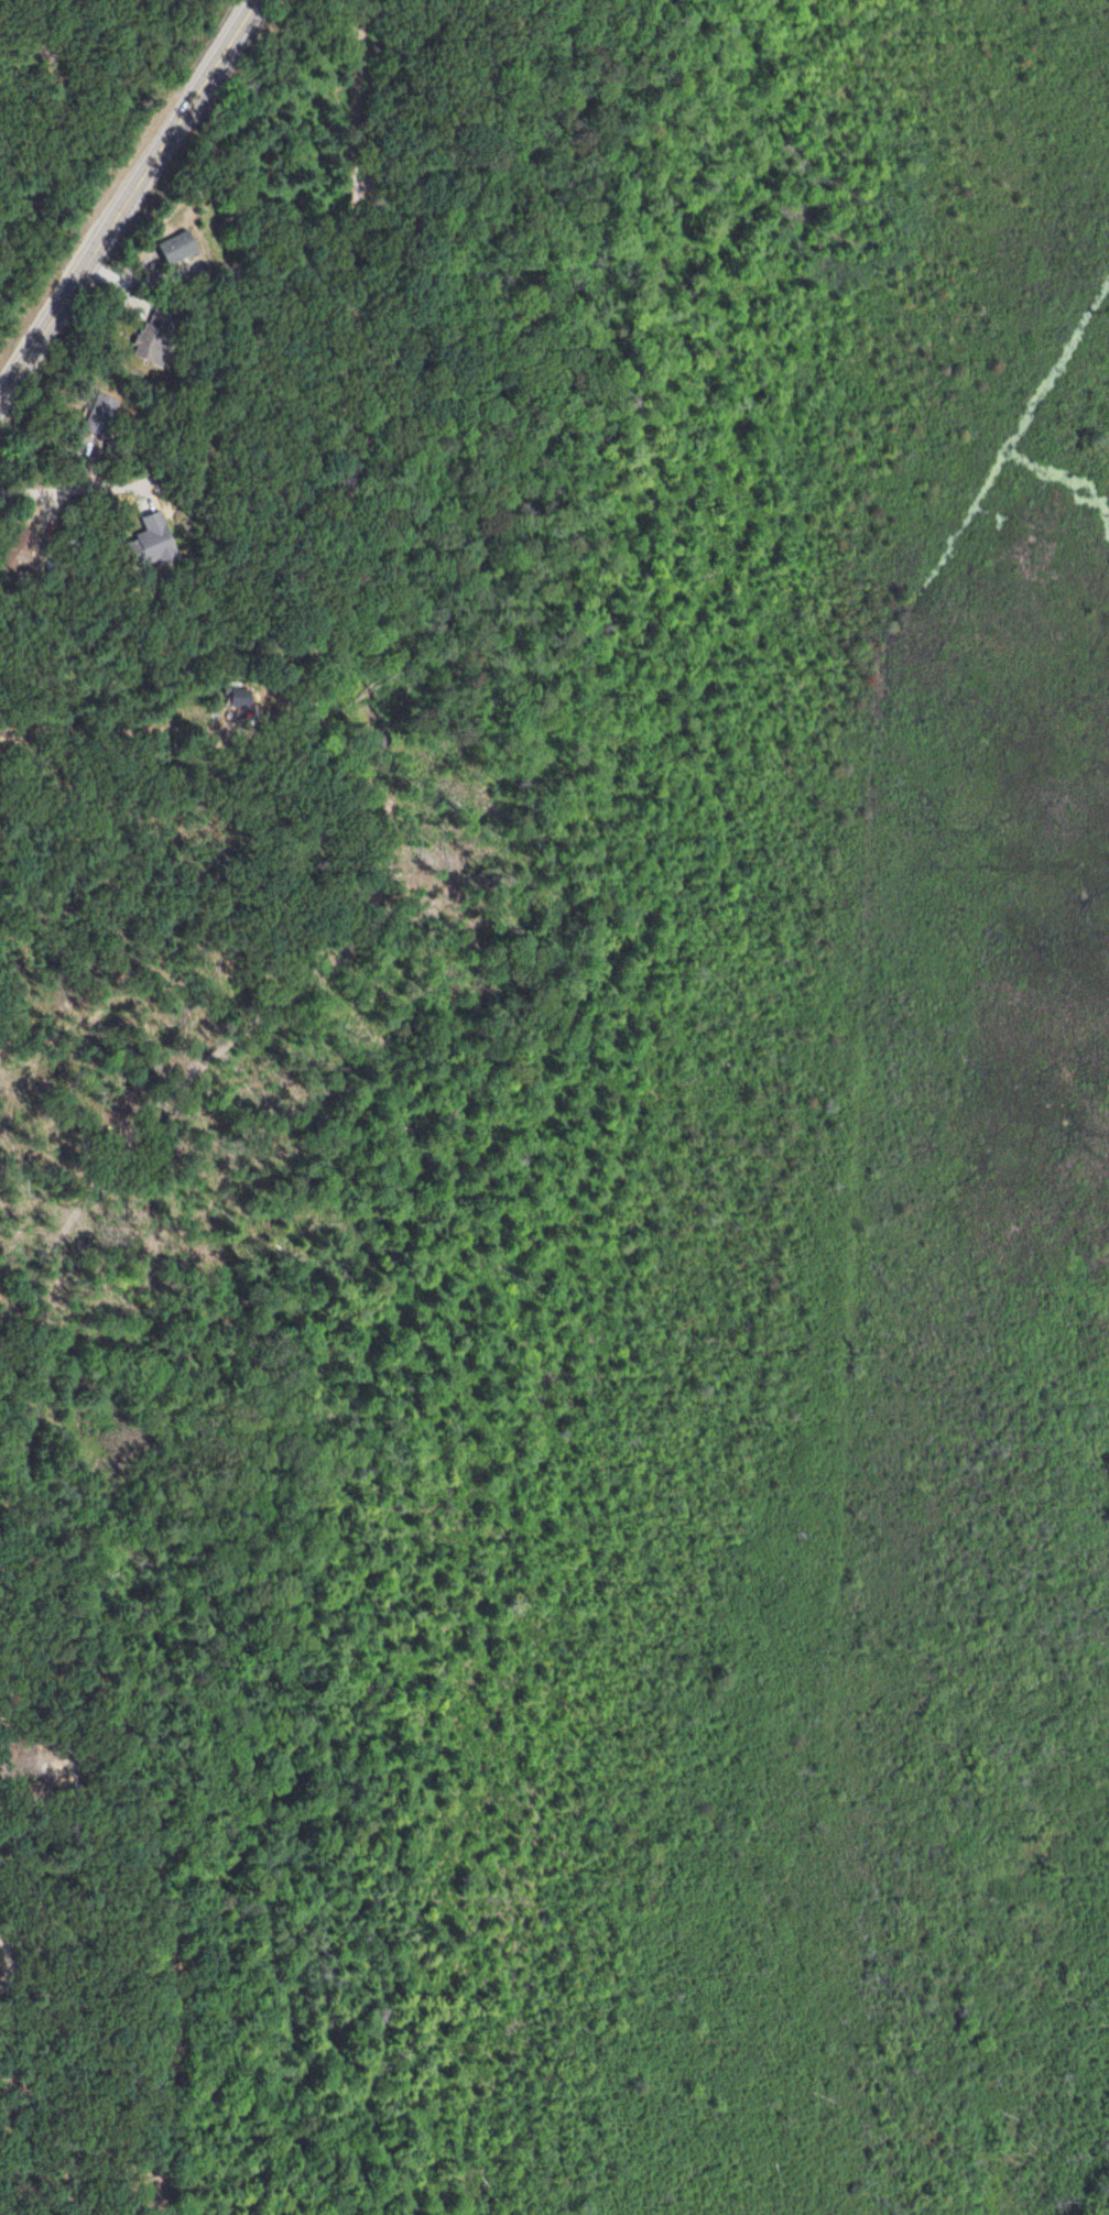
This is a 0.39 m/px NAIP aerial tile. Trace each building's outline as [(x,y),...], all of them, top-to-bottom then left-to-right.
[(192,253),(181,229),(150,243),(161,267),(192,253)] [(152,365),(165,332),(142,322),(129,355),(152,365)] [(83,422),(99,433),(119,403),(103,392),(83,422)] [(133,569),(174,565),(170,519),(144,521),(146,534),(129,535),(133,569)]
